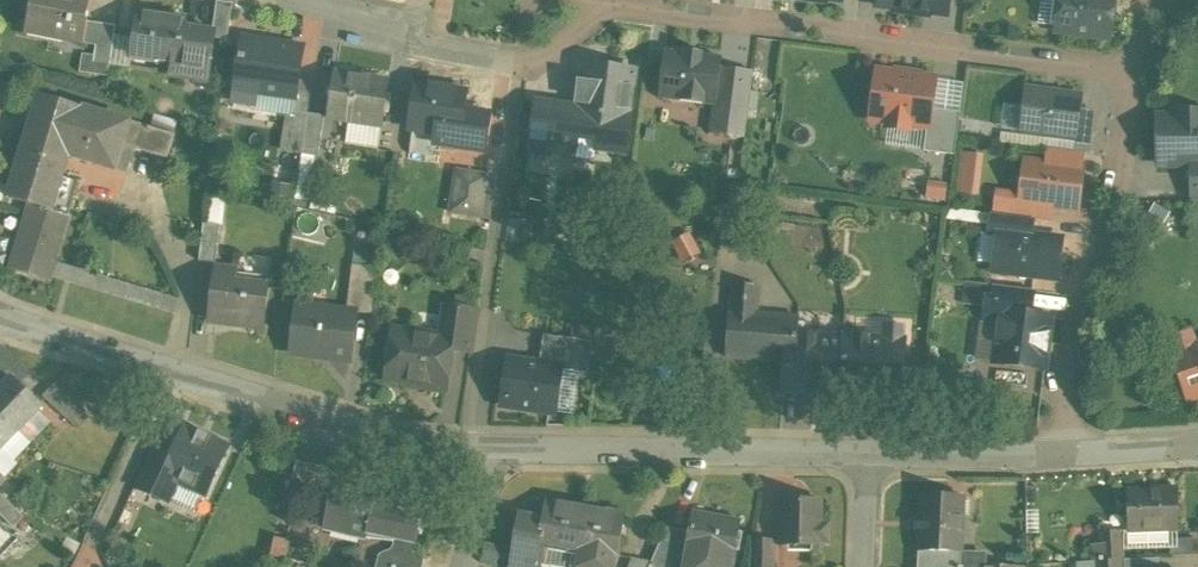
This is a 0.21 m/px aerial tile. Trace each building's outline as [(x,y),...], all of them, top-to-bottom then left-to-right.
[(26,32),(96,47),(100,24),(88,23),(88,22),(87,22),(91,0),(33,0),(26,32)] [(876,6),(900,9),(900,12),(912,13),(913,0),(877,0),(876,6)] [(912,13),(923,15),(924,12),(947,16),(949,0),(913,0),(912,13)] [(1057,32),(1109,39),(1114,0),(1061,0),(1057,32)] [(188,19),(138,12),(131,56),(170,62),(168,76),(208,82),(215,32),(186,28),(188,19)] [(110,66),(116,27),(100,24),(96,47),(94,63),(110,66)] [(275,44),(243,39),(233,102),(255,106),(258,91),(297,97),(304,48),(289,46),(289,48),(274,46),(275,44)] [(703,53),(684,51),(684,53),(665,51),(659,98),(714,105),(716,106),(720,67),(722,58),(702,55),(703,53)] [(634,71),(584,65),(582,83),(579,82),(577,103),(579,103),(579,108),(575,136),(579,136),(625,142),(634,71)] [(753,72),(720,67),(716,106),(714,105),(710,133),(745,138),(753,72)] [(921,75),(895,71),(895,74),(878,72),(873,110),(890,113),(888,127),(908,129),(909,125),(928,127),(933,87),(933,79),(920,77),(921,75)] [(389,82),(335,74),(328,118),(382,126),(389,82)] [(465,94),(418,86),(411,129),(450,135),(448,148),(485,154),(490,121),(462,117),(465,94)] [(1082,95),(1026,88),(1020,131),(1077,138),(1082,95)] [(127,122),(40,96),(8,198),(31,205),(11,269),(49,281),(50,277),(55,262),(79,183),(62,178),(69,155),(128,173),(135,150),(168,160),(175,136),(128,121),(127,122)] [(579,108),(537,103),(532,141),(577,147),(579,136),(575,136),(579,108)] [(308,114),(292,112),(286,152),(303,155),(308,114)] [(1159,164),(1197,163),(1197,113),(1158,114),(1159,164)] [(324,116),(308,114),(303,155),(318,157),(324,116)] [(1082,153),(1049,149),(1047,163),(1080,167),(1082,153)] [(961,152),(955,194),(977,197),(983,155),(961,152)] [(1047,163),(1026,161),(1020,203),(1077,210),(1083,168),(1080,167),(1047,163)] [(488,177),(457,171),(451,213),(481,217),(488,177)] [(926,191),(926,206),(944,206),(944,191),(926,191)] [(991,214),(948,208),(946,218),(990,224),(991,214)] [(1033,219),(991,214),(990,224),(988,234),(996,235),(997,231),(1031,236),(1033,219)] [(220,226),(203,224),(199,261),(215,263),(220,226)] [(1031,236),(997,231),(996,235),(988,234),(988,235),(982,234),(979,262),(993,264),(992,271),(1058,280),(1063,240),(1031,236)] [(688,233),(669,241),(679,263),(698,254),(688,233)] [(179,300),(55,262),(50,277),(175,314),(179,300)] [(377,269),(353,266),(348,306),(372,309),(377,269)] [(268,284),(236,280),(237,272),(214,270),(208,320),(231,323),(231,321),(263,325),(263,326),(264,326),(271,276),(269,276),(268,284)] [(905,341),(843,337),(843,339),(798,336),(799,319),(757,315),(759,286),(732,284),(730,312),(729,312),(725,357),(785,362),(783,391),(813,393),(815,363),(841,365),(839,391),(901,396),(905,341)] [(1034,291),(994,286),(993,301),(986,300),(984,320),(1000,322),(1002,310),(1031,314),(1034,291)] [(355,313),(298,306),(293,353),(349,360),(355,313)] [(477,311),(448,306),(443,343),(451,344),(450,351),(471,353),(477,311)] [(1031,314),(1002,310),(1000,322),(995,364),(1045,370),(1051,317),(1031,314)] [(418,336),(398,333),(394,336),(387,378),(423,383),(425,386),(442,388),(445,386),(450,351),(451,344),(443,343),(421,340),(418,336)] [(592,342),(571,339),(567,371),(588,374),(592,342)] [(1173,354),(1189,400),(1197,397),(1197,345),(1173,354)] [(561,369),(509,361),(502,405),(555,412),(561,369)] [(0,392),(0,414),(17,431),(42,406),(13,378),(0,392)] [(77,407),(55,385),(43,397),(66,419),(77,407)] [(0,414),(0,449),(17,431),(0,414)] [(197,434),(185,428),(172,458),(164,474),(177,480),(206,493),(227,448),(210,440),(212,436),(199,430),(197,434)] [(164,474),(172,458),(152,449),(134,487),(167,502),(177,480),(164,474)] [(330,469),(297,462),(289,495),(322,502),(324,494),(334,496),(338,479),(328,477),(330,469)] [(368,531),(377,496),(379,486),(339,477),(338,479),(334,496),(327,528),(367,538),(368,531)] [(1158,489),(1158,491),(1127,492),(1128,531),(1179,530),(1178,488),(1158,489)] [(964,497),(921,495),(918,551),(961,552),(964,497)] [(377,496),(368,531),(395,537),(395,539),(416,544),(420,528),(422,528),(427,507),(377,496)] [(586,508),(546,501),(542,521),(519,516),(511,562),(536,566),(539,549),(544,550),(546,543),(578,549),(586,508)] [(821,501),(781,501),(780,545),(821,546),(821,543),(829,544),(829,524),(821,524),(821,501)] [(586,508),(578,549),(575,566),(616,566),(626,515),(586,508)] [(694,515),(685,566),(731,566),(739,523),(694,515)] [(650,566),(675,566),(681,534),(665,531),(650,566)] [(1121,532),(1101,533),(1103,561),(1122,560),(1121,532)] [(1171,541),(1172,556),(1197,555),(1197,549),(1197,540),(1171,541)] [(425,560),(398,554),(395,566),(423,566),(425,560)] [(632,558),(629,566),(647,566),(649,562),(632,558)]
